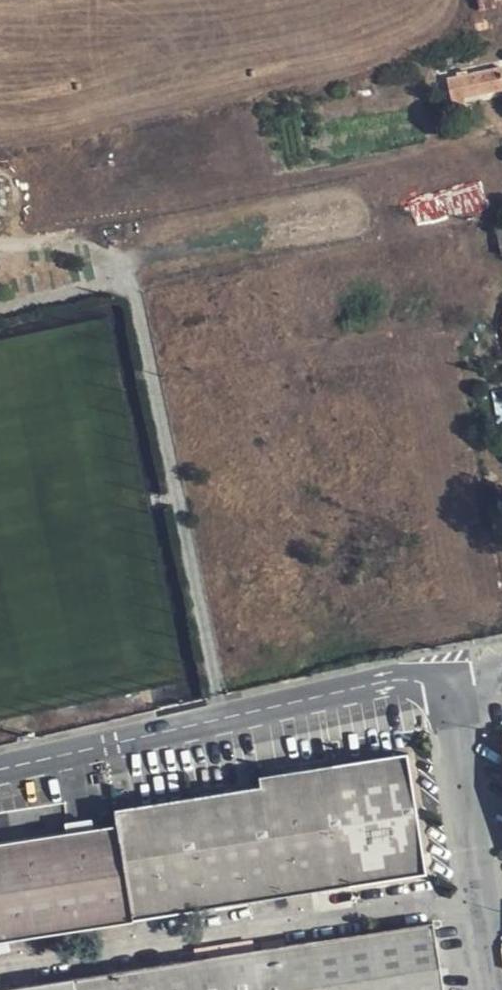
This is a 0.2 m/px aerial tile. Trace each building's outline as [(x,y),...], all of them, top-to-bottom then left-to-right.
[(479,11),(501,7),(501,0),(477,0),(479,11)] [(501,93),(501,67),(450,71),(452,97),(501,93)] [(261,785),(114,810),(117,826),(135,919),(425,874),(406,753),(259,777),(261,785)] [(135,919),(117,826),(0,844),(0,940),(135,919)] [(136,970),(140,989),(443,989),(432,923),(136,970)] [(136,970),(10,989),(140,989),(136,970)]
